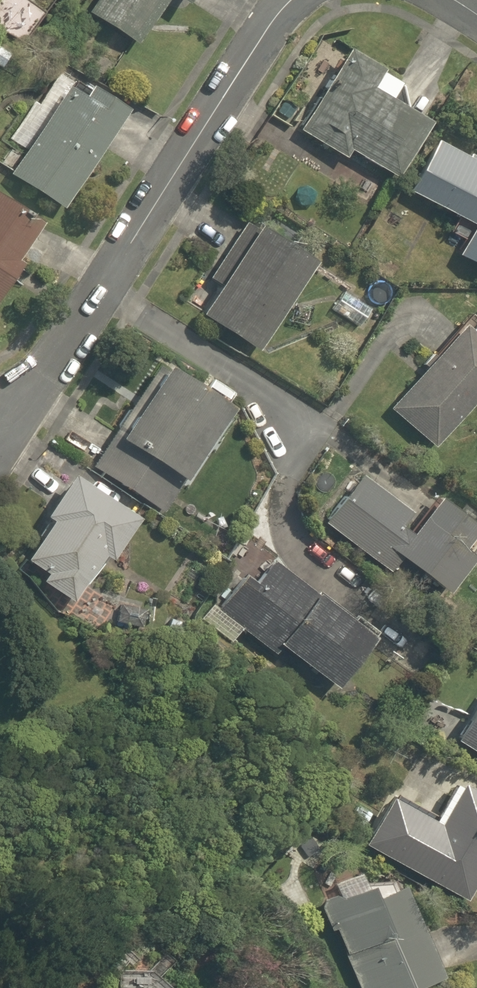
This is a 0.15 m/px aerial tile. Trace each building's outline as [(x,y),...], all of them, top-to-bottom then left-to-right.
[(131,37),(156,0),(97,0),(90,10),(131,37)] [(0,46),(0,67),(1,67),(10,53),(0,46)] [(346,49),(298,130),(345,158),(349,151),(397,179),(429,125),(387,100),(396,85),(379,75),(382,70),(346,49)] [(9,174),(63,209),(126,110),(89,86),(86,91),(73,82),(68,89),(64,87),(9,174)] [(432,142),(406,192),(472,226),(456,256),(476,266),(476,159),(470,155),(468,161),(432,142)] [(22,264),(15,260),(40,222),(0,196),(0,297),(22,264)] [(196,315),(251,351),(307,263),(306,262),(247,224),(211,280),(217,284),(196,315)] [(339,293),(328,310),(356,328),(367,311),(339,293)] [(476,397),(476,322),(466,312),(421,364),(425,368),(388,410),(432,449),(476,397)] [(98,467),(160,506),(221,407),(159,368),(159,369),(99,466),(98,467)] [(360,476),(323,524),(385,572),(397,557),(443,592),(471,555),(462,548),(476,528),(476,526),(436,495),(405,536),(396,528),(407,513),(360,476)] [(36,577),(68,597),(98,549),(106,554),(108,555),(130,521),(63,479),(42,513),(46,515),(22,553),(43,566),(36,577)] [(278,641),(334,683),(369,635),(270,562),(254,583),(242,574),(218,606),(274,647),(278,641)] [(146,608),(118,602),(113,623),(142,628),(146,608)] [(183,636),(187,625),(170,620),(167,632),(183,636)] [(453,740),(476,755),(476,701),(453,740)] [(362,844),(463,899),(476,873),(476,792),(458,782),(436,823),(388,797),(362,844)] [(357,873),(332,883),(337,893),(322,900),(320,908),(330,930),(334,929),(345,954),(343,955),(358,987),(413,987),(441,975),(402,886),(372,897),(357,873)] [(151,970),(114,971),(114,987),(167,987),(151,970)]
